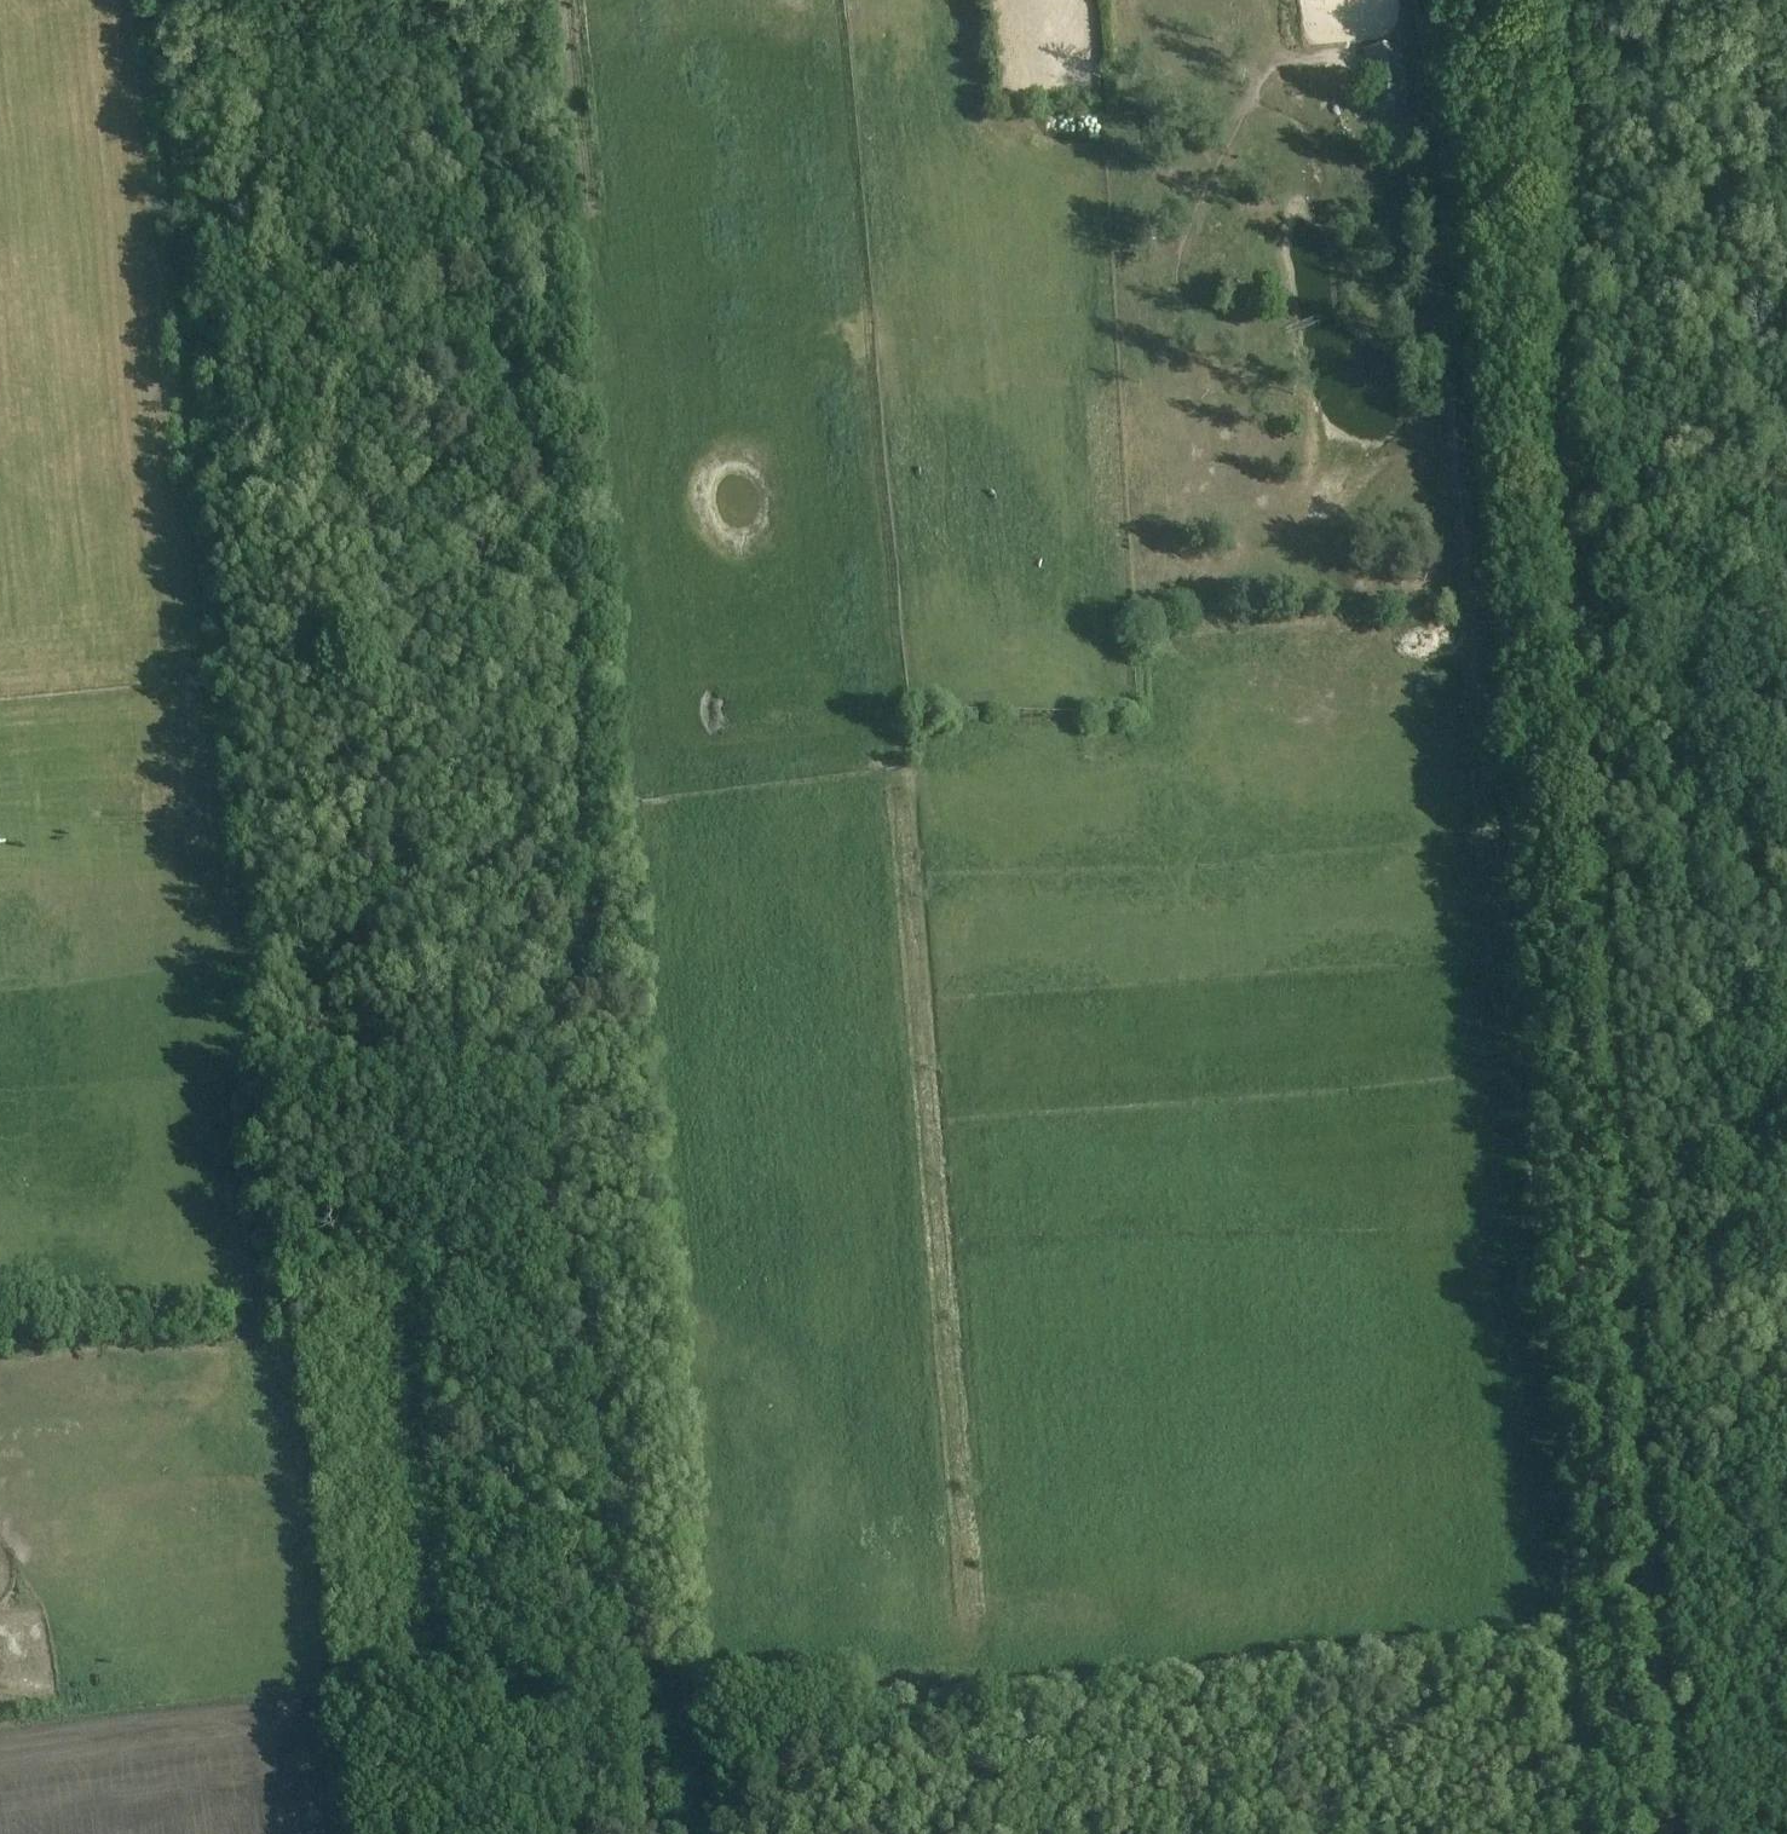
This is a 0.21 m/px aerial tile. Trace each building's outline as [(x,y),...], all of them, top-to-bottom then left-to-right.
[(1408,107),(1406,83),(1405,75),(1403,50),(1381,52),(1364,54),(1369,111),(1408,107)]
